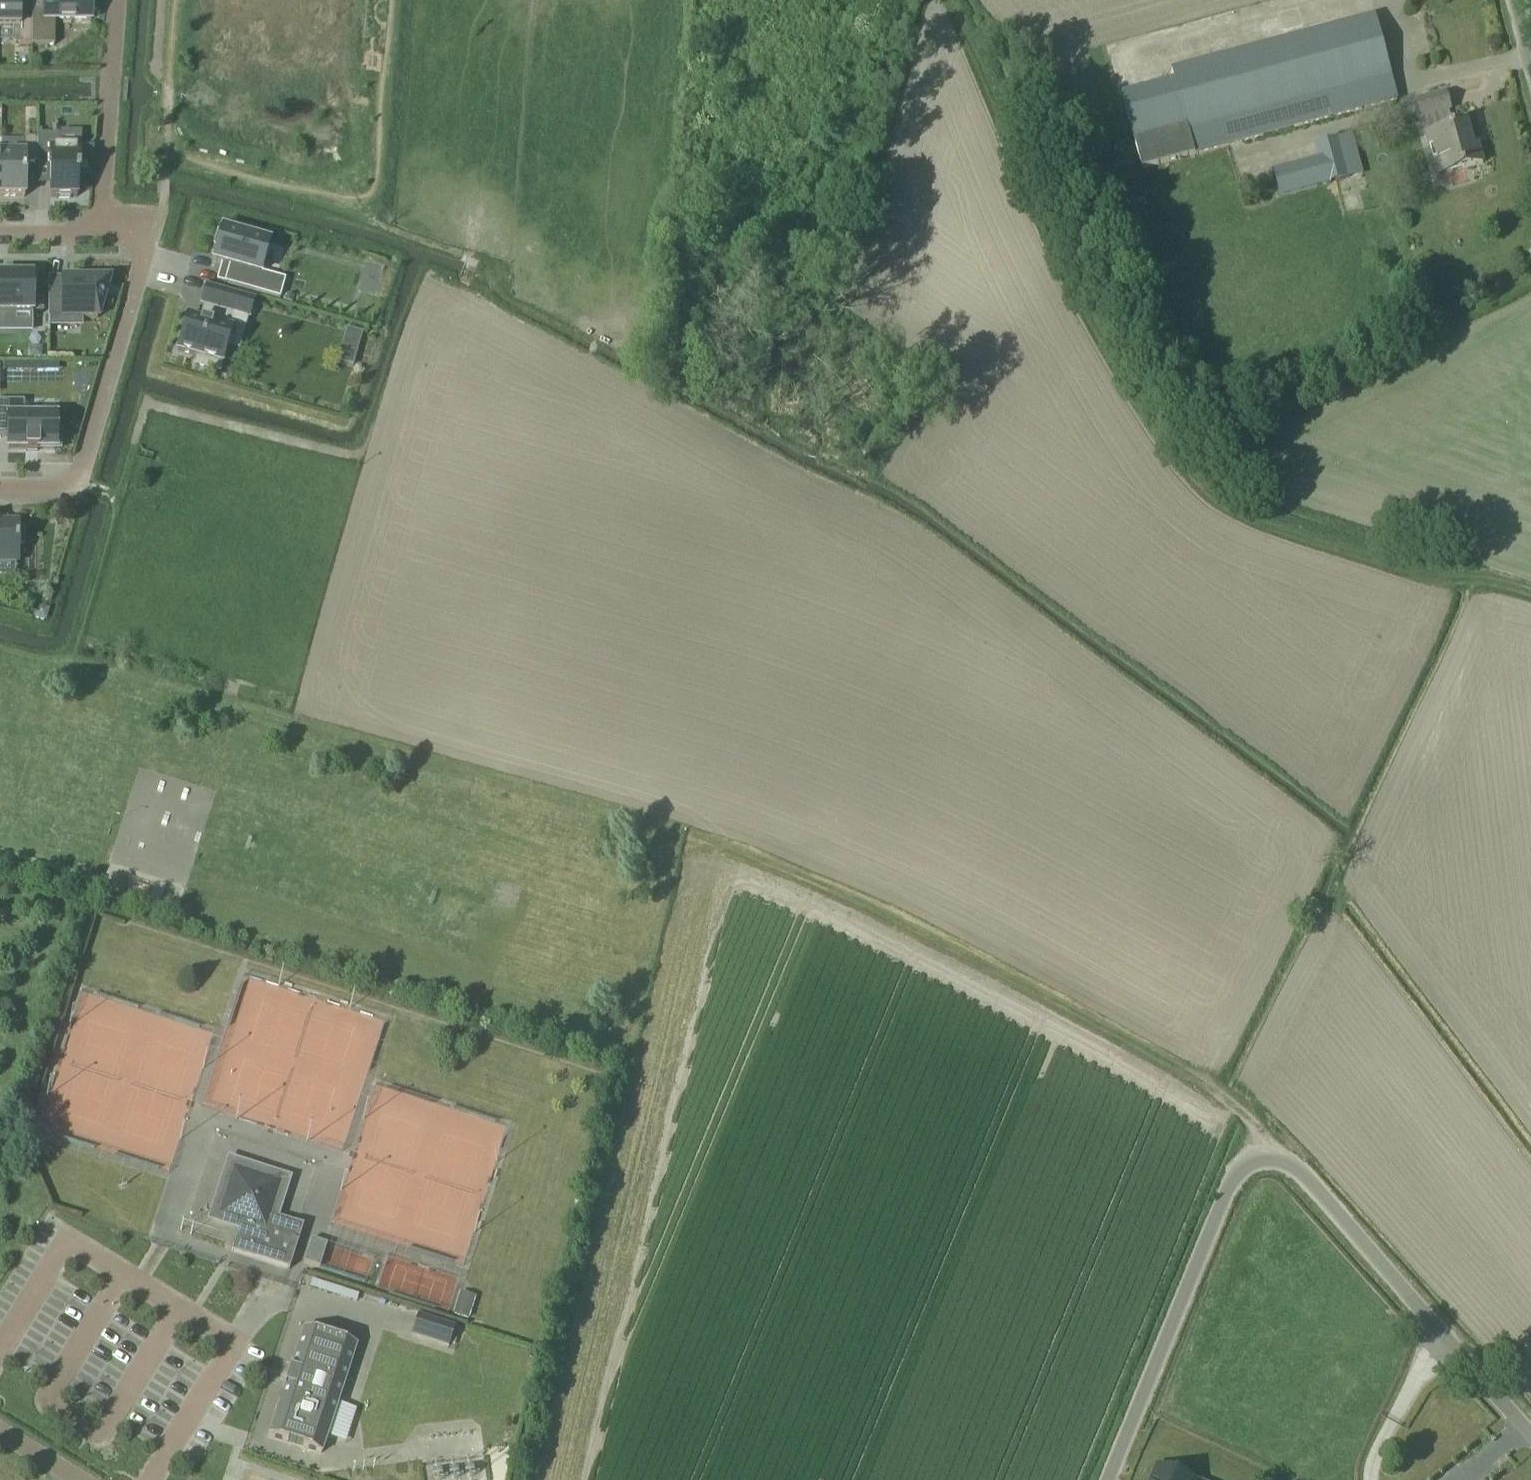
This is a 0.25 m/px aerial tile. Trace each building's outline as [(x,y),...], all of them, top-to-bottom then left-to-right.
[(18,27),(18,44),(32,44),(32,19),(19,18),(19,0),(0,0),(0,27),(18,27)] [(32,19),(32,44),(54,45),(55,19),(91,19),(91,11),(96,11),(96,0),(44,0),(44,13),(32,13),(32,19)] [(1375,15),(1215,58),(1133,80),(1135,89),(1121,93),(1122,97),(1106,101),(1113,125),(1129,120),(1143,172),(1398,100),(1375,15)] [(1425,133),(1435,175),(1483,163),(1478,145),(1474,147),(1467,124),(1454,127),(1449,110),(1451,110),(1446,93),(1417,98),(1421,116),(1423,115),(1427,133),(1425,133)] [(60,147),(59,134),(38,134),(38,137),(38,162),(50,163),(50,197),(56,196),(71,198),(77,197),(77,177),(79,177),(79,147),(60,147)] [(1350,178),(1360,175),(1349,135),(1313,144),(1318,159),(1273,171),(1280,197),(1337,181),(1350,178)] [(24,154),(1,154),(1,196),(25,197),(25,163),(38,162),(38,137),(24,137),(24,154)] [(222,229),(221,232),(218,231),(214,244),(218,245),(213,260),(229,265),(224,282),(280,298),(285,279),(260,272),(268,242),(222,229)] [(14,328),(14,313),(32,313),(32,292),(36,292),(36,271),(17,271),(17,272),(17,275),(0,275),(0,328),(14,328)] [(50,281),(50,277),(48,277),(48,333),(49,333),(49,310),(62,310),(62,318),(97,318),(108,281),(74,281),(50,281)] [(197,356),(195,364),(219,371),(221,363),(222,363),(231,328),(230,328),(234,313),(249,317),(253,300),(206,286),(202,304),(205,305),(201,320),(187,316),(186,323),(188,323),(186,331),(183,331),(178,350),(197,356)] [(338,361),(355,364),(361,330),(344,327),(338,361)] [(38,449),(38,447),(60,447),(61,427),(56,427),(56,415),(24,415),(24,399),(0,399),(0,434),(8,434),(8,447),(26,447),(26,449),(38,449)] [(154,496),(157,483),(145,480),(142,493),(154,496)] [(17,561),(17,545),(23,545),(23,529),(18,529),(18,522),(0,522),(0,561),(17,561)] [(270,1214),(279,1183),(234,1168),(219,1214),(241,1221),(232,1251),(289,1269),(303,1225),(270,1214)] [(319,1268),(327,1244),(311,1239),(304,1263),(319,1268)] [(455,1327),(417,1315),(411,1334),(448,1346),(455,1327)] [(290,1366),(289,1369),(291,1369),(286,1384),(285,1383),(284,1386),(285,1387),(269,1436),(321,1453),(356,1344),(304,1328),(292,1366),(290,1366)] [(1158,1465),(1152,1479),(1194,1479),(1158,1465)]
